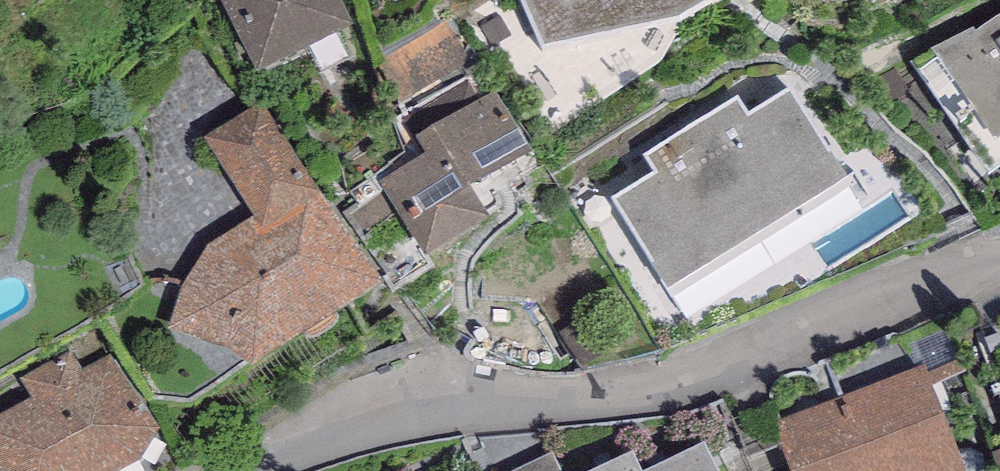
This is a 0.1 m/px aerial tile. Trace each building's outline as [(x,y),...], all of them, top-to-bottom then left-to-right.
[(257,88),(353,40),(333,0),(212,0),(257,88)] [(545,57),(681,32),(734,0),(515,0),(545,57)] [(930,66),(994,166),(999,162),(999,43),(976,58),(973,53),(930,66)] [(532,165),(494,99),(415,148),(424,166),(378,188),(424,276),(490,239),(473,203),(532,165)] [(643,169),(656,187),(611,214),(669,305),(847,191),(791,102),(748,130),(737,111),(643,169)] [(262,109),(202,145),(254,225),(205,254),(189,279),(181,294),(175,313),(168,335),(217,351),(229,357),(235,364),(253,390),(258,384),(264,379),(385,306),(262,109)] [(983,325),(999,368),(999,318),(983,325)] [(0,411),(0,470),(112,470),(139,455),(158,422),(111,352),(80,367),(71,350),(21,376),(33,394),(0,411)] [(846,392),(877,470),(969,470),(925,361),(846,392)] [(846,392),(774,421),(794,470),(877,470),(846,392)] [(704,438),(643,469),(635,447),(580,470),(720,470),(704,438)] [(555,450),(512,470),(566,470),(555,450)]
